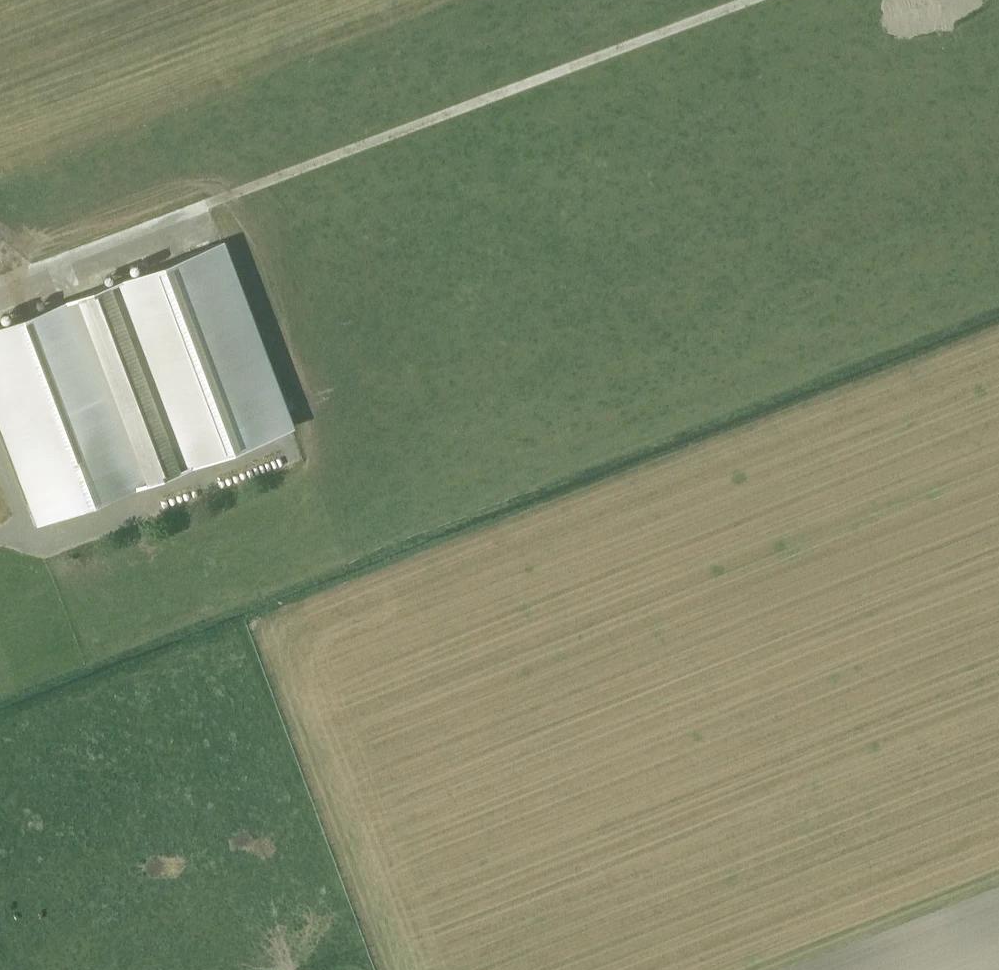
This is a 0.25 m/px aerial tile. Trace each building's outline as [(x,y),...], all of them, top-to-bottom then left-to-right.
[(111,284),(181,469),(292,427),(283,402),(282,403),(221,243),(111,284)] [(80,294),(0,325),(0,410),(27,481),(44,475),(59,514),(150,479),(80,294)]
